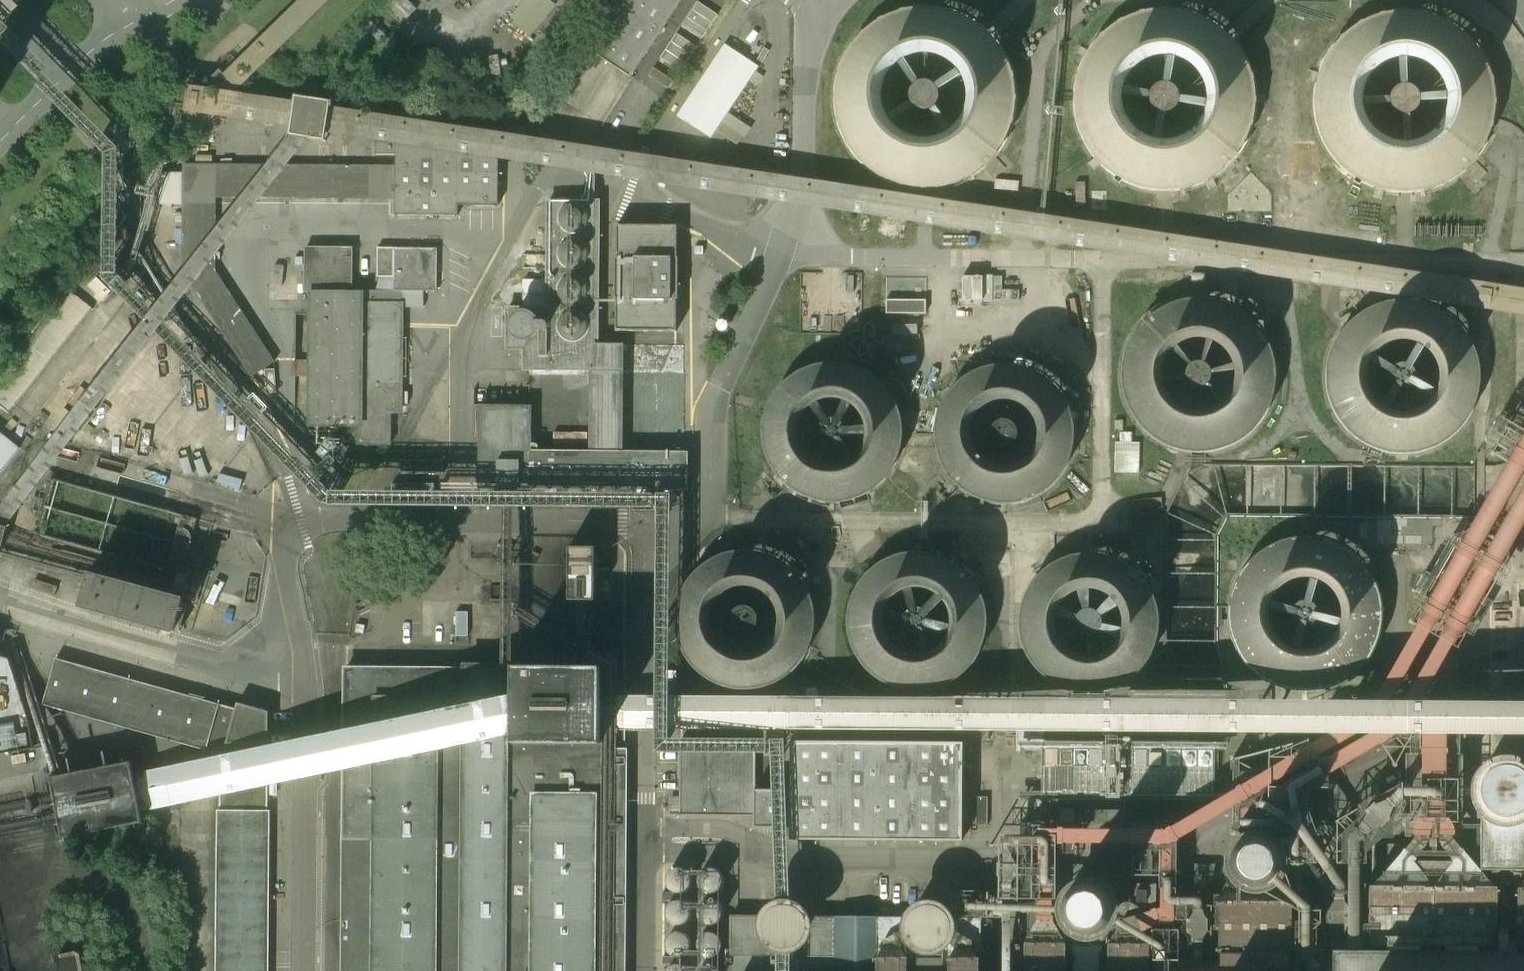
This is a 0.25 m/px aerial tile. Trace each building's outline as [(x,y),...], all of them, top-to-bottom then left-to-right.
[(549,0),(528,0),(512,21),(532,37),(556,5),(549,0)] [(630,78),(682,0),(617,0),(585,49),(610,65),(630,78)] [(718,15),(699,0),(696,0),(654,54),(675,70),(718,15)] [(831,91),(832,107),(837,123),(844,137),(853,151),(865,162),(883,174),(903,181),(924,184),(946,182),(966,175),(985,164),(1000,148),(1011,130),(1018,110),(1020,88),(1018,67),(1010,47),(998,29),(983,14),(964,3),(954,0),(896,0),(881,6),(866,15),(854,27),(844,41),(836,57),(832,74),(831,91)] [(0,3),(0,29),(13,16),(0,3)] [(1075,87),(1074,103),(1075,119),(1080,134),(1086,148),(1096,161),(1107,172),(1124,183),(1143,190),(1164,193),(1185,191),(1204,184),(1222,173),(1236,158),(1247,141),(1254,121),(1256,101),(1254,80),(1246,61),(1235,44),(1220,29),(1202,19),(1183,13),(1162,11),(1141,14),(1122,22),(1108,31),(1096,42),(1086,56),(1079,71),(1075,87)] [(1314,88),(1313,105),(1315,121),(1319,136),(1326,150),(1335,163),(1346,174),(1364,186),(1384,193),(1404,195),(1425,193),(1445,186),(1463,175),(1478,161),(1489,143),(1496,123),(1498,102),(1495,81),(1488,62),(1476,44),(1461,30),(1443,19),(1423,13),(1402,11),(1382,14),(1362,22),(1348,31),(1336,43),(1326,56),(1319,72),(1314,88)] [(710,136),(754,61),(718,40),(674,114),(710,136)] [(395,166),(184,165),(183,273),(253,376),(275,360),(217,273),(218,197),(395,198),(395,208),(500,209),(500,143),(395,143),(395,166)] [(685,489),(684,346),(598,346),(598,201),(547,202),(547,309),(512,310),(512,349),(531,349),(532,409),(485,409),(485,489),(685,489)] [(618,331),(677,331),(678,225),(618,225),(618,331)] [(314,251),(312,424),(398,425),(401,252),(314,251)] [(1454,277),(1450,302),(1523,312),(1523,286),(1454,277)] [(92,307),(69,289),(0,378),(0,424),(92,307)] [(1124,378),(1125,394),(1131,409),(1138,422),(1149,434),(1161,443),(1176,450),(1193,454),(1211,453),(1229,449),(1245,440),(1259,428),(1269,414),(1276,397),(1279,379),(1277,361),(1271,344),(1262,328),(1249,315),(1233,306),(1216,300),(1198,299),(1180,302),(1163,309),(1148,320),(1138,332),(1130,346),(1125,362),(1124,378)] [(1329,381),(1331,396),(1336,410),(1343,423),(1353,434),(1365,443),(1379,449),(1395,453),(1413,453),(1430,448),(1445,440),(1458,429),(1468,415),(1474,399),(1477,382),(1475,364),(1470,348),(1461,333),(1448,321),(1434,312),(1417,307),(1400,306),(1383,308),(1367,315),(1353,325),(1342,337),(1335,350),(1330,365),(1329,381)] [(1375,676),(1399,688),(1424,634),(1438,640),(1451,611),(1461,616),(1523,476),(1523,347),(1375,676)] [(769,437),(771,451),(775,464),(782,476),(791,486),(806,497),(823,504),(842,506),(860,503),(878,495),(892,484),(903,468),(910,451),(912,432),(909,414),(901,397),(889,382),(874,372),(856,365),(837,364),(819,367),(802,375),(790,384),(781,395),(774,408),(770,422),(769,437)] [(941,438),(943,453),(947,466),(954,477),(963,487),(978,498),(995,505),(1014,507),(1032,504),(1050,497),(1064,485),(1075,470),(1082,452),(1084,434),(1081,415),(1073,398),(1061,384),(1045,373),(1028,367),(1009,365),(991,368),(974,376),(962,385),(953,397),(946,410),(942,424),(941,438)] [(100,407),(82,433),(125,463),(143,437),(100,407)] [(41,443),(31,437),(0,491),(0,516),(41,443)] [(145,503),(165,507),(170,480),(150,476),(145,503)] [(56,481),(41,534),(200,579),(215,526),(56,481)] [(1231,620),(1233,636),(1238,651),(1246,665),(1257,677),(1269,686),(1284,693),(1302,697),(1321,697),(1339,692),(1355,684),(1369,671),(1380,656),(1387,639),(1390,620),(1388,602),(1382,584),(1372,569),(1359,555),(1343,546),(1325,540),(1307,539),(1288,542),(1271,549),(1256,560),(1245,572),(1237,587),(1232,603),(1231,620)] [(682,623),(684,637),(688,650),(695,661),(703,672),(719,683),(736,689),(755,692),(773,689),(790,681),(805,669),(816,654),(823,637),(824,618),(821,600),(814,583),(802,568),(786,557),(769,551),(750,549),(731,553),(715,561),(703,570),(694,581),(687,594),(683,608),(682,623)] [(854,623),(856,637),(860,650),(867,661),(876,672),(891,683),(908,690),(927,692),(946,689),(963,681),(977,669),(988,654),(995,637),(997,618),(994,600),(986,583),(974,568),(959,557),(941,551),(922,549),(904,553),(887,561),(875,570),(866,581),(859,594),(855,608),(854,623)] [(1024,628),(1025,643),(1030,655),(1036,667),(1045,677),(1060,688),(1078,695),(1096,697),(1115,694),(1132,687),(1147,675),(1158,660),(1164,642),(1166,624),(1163,605),(1155,588),(1143,574),(1128,563),(1110,556),(1092,555),(1073,558),(1056,566),(1045,575),(1035,586),(1029,599),(1025,613),(1024,628)] [(127,627),(137,589),(42,565),(32,603),(127,627)] [(142,590),(133,617),(162,626),(170,599),(142,590)] [(55,660),(42,704),(221,756),(219,970),(267,970),(271,717),(55,660)] [(591,669),(465,666),(464,669),(347,669),(344,970),(624,970),(626,752),(606,751),(606,743),(625,743),(625,686),(591,686),(591,669)] [(16,740),(12,731),(8,733),(2,717),(0,718),(0,747),(16,740)] [(681,741),(683,818),(765,816),(765,828),(789,827),(789,841),(966,838),(964,740),(793,744),(794,788),(759,789),(758,740),(681,741)] [(130,763),(52,779),(57,803),(60,819),(63,838),(142,822),(130,763)] [(1516,845),(1515,953),(1496,953),(1499,844),(1482,845),(1480,887),(1456,889),(1457,846),(1373,845),(1368,951),(1335,949),(1334,938),(1293,935),(1290,903),(1278,879),(1235,880),(1219,908),(1218,970),(1523,970),(1523,844),(1516,845)] [(720,885),(720,868),(662,868),(662,890),(670,890),(670,885),(720,885)] [(1151,907),(1158,907),(1158,886),(1088,884),(1078,885),(1071,890),(1064,899),(1062,905),(1026,906),(1025,970),(1152,970),(1151,907)] [(0,911),(0,970),(12,970),(0,911)] [(839,917),(731,917),(730,970),(840,970),(839,917)] [(980,919),(877,918),(876,970),(981,970),(980,919)]
